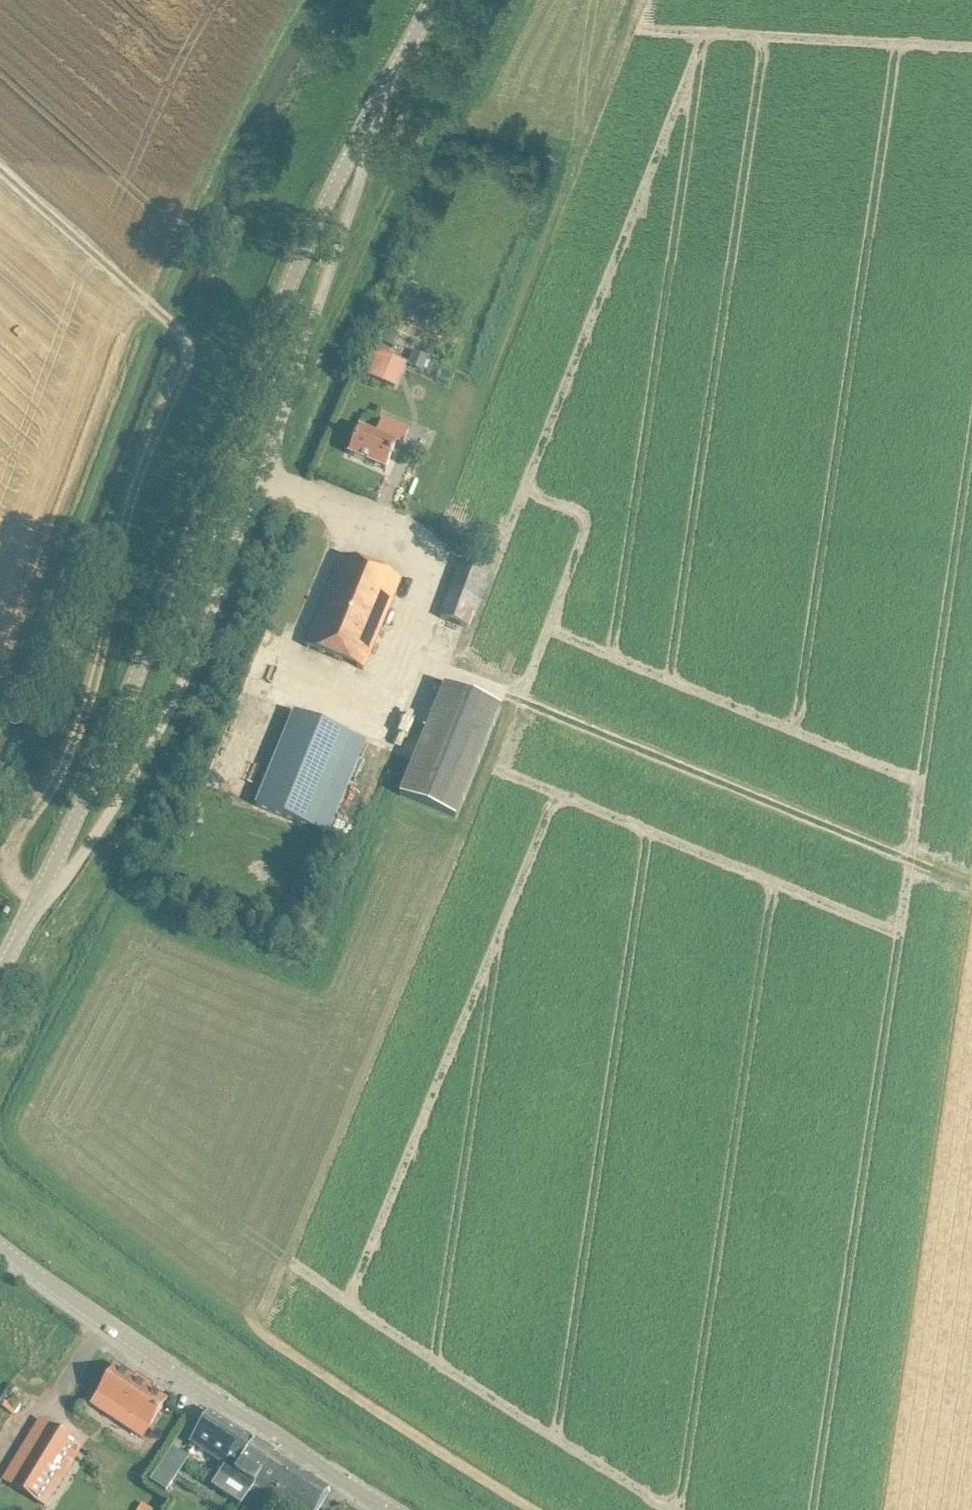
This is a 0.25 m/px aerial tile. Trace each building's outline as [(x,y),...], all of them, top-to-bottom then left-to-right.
[(430,343),(423,357),(438,364),(445,351),(430,343)] [(411,379),(421,354),(407,348),(396,373),(411,379)] [(392,358),(376,351),(366,374),(383,381),(392,358)] [(403,447),(409,432),(382,421),(376,436),(360,429),(349,455),(385,470),(396,444),(403,447)] [(363,671),(393,599),(400,580),(343,557),(306,647),(363,671)] [(455,818),(500,706),(445,684),(400,796),(455,818)] [(367,743),(350,736),(294,713),(256,807),(328,836),(367,743)] [(149,1428),(167,1400),(117,1367),(98,1395),(149,1428)] [(221,1475),(246,1490),(250,1494),(274,1455),(210,1414),(201,1428),(191,1443),(227,1466),(221,1475)] [(50,1426),(13,1487),(35,1501),(72,1439),(50,1426)] [(274,1455),(250,1494),(244,1503),(253,1509),(265,1490),(295,1509),(318,1509),(330,1492),(274,1455)] [(164,1464),(152,1482),(167,1492),(179,1473),(164,1464)]
